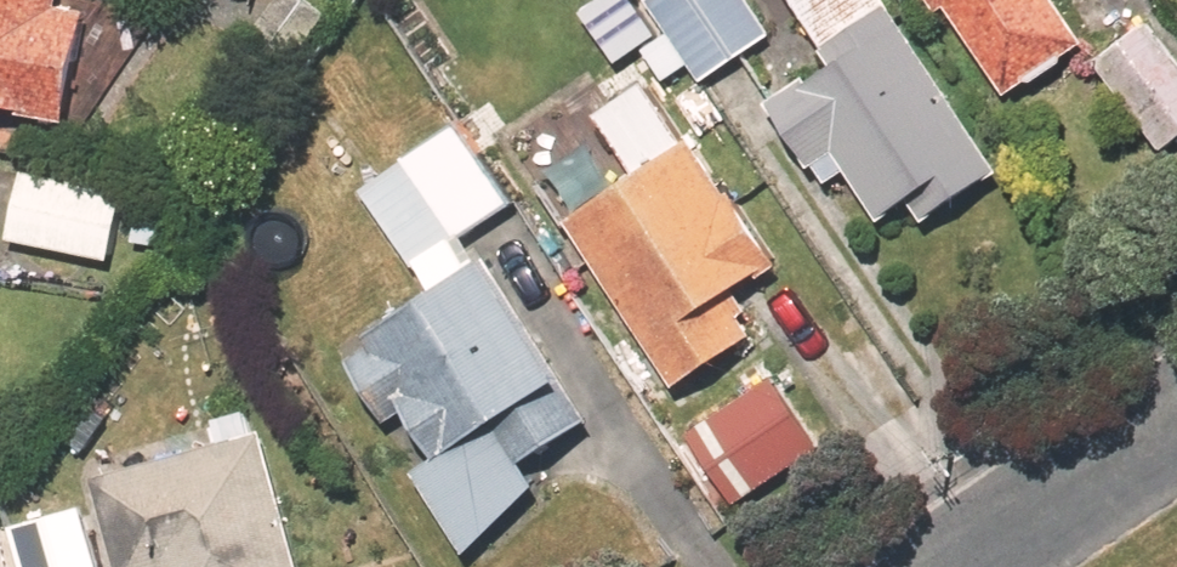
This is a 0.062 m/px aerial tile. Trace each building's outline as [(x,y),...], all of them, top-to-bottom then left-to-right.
[(68,118),(88,13),(61,7),(62,0),(0,0),(0,105),(68,118)] [(752,0),(651,0),(650,1),(705,82),(775,35),(752,0)] [(895,4),(892,0),(793,0),(825,50),(895,4)] [(943,12),(953,5),(1013,93),(1087,43),(1058,0),(935,0),(943,12)] [(1007,171),(895,4),(825,50),(833,61),(775,100),(830,181),(851,167),(886,219),(914,200),(929,223),(1007,171)] [(1152,24),(1101,64),(1167,147),(1176,140),(1176,56),(1152,24)] [(471,237),(519,205),(463,120),(410,155),(407,164),(366,191),(432,290),(484,255),(471,237)] [(774,261),(693,139),(568,221),(680,390),(759,338),(728,291),(774,261)] [(128,193),(28,172),(13,242),(114,262),(128,193)] [(493,256),(367,336),(373,346),(351,360),(390,424),(411,410),(440,458),(419,471),(472,558),(542,486),(529,463),(594,419),(493,256)] [(775,378),(693,432),(740,502),(822,448),(775,378)] [(269,431),(97,476),(121,566),(305,566),(269,431)] [(14,527),(25,566),(103,566),(85,506),(14,527)]
